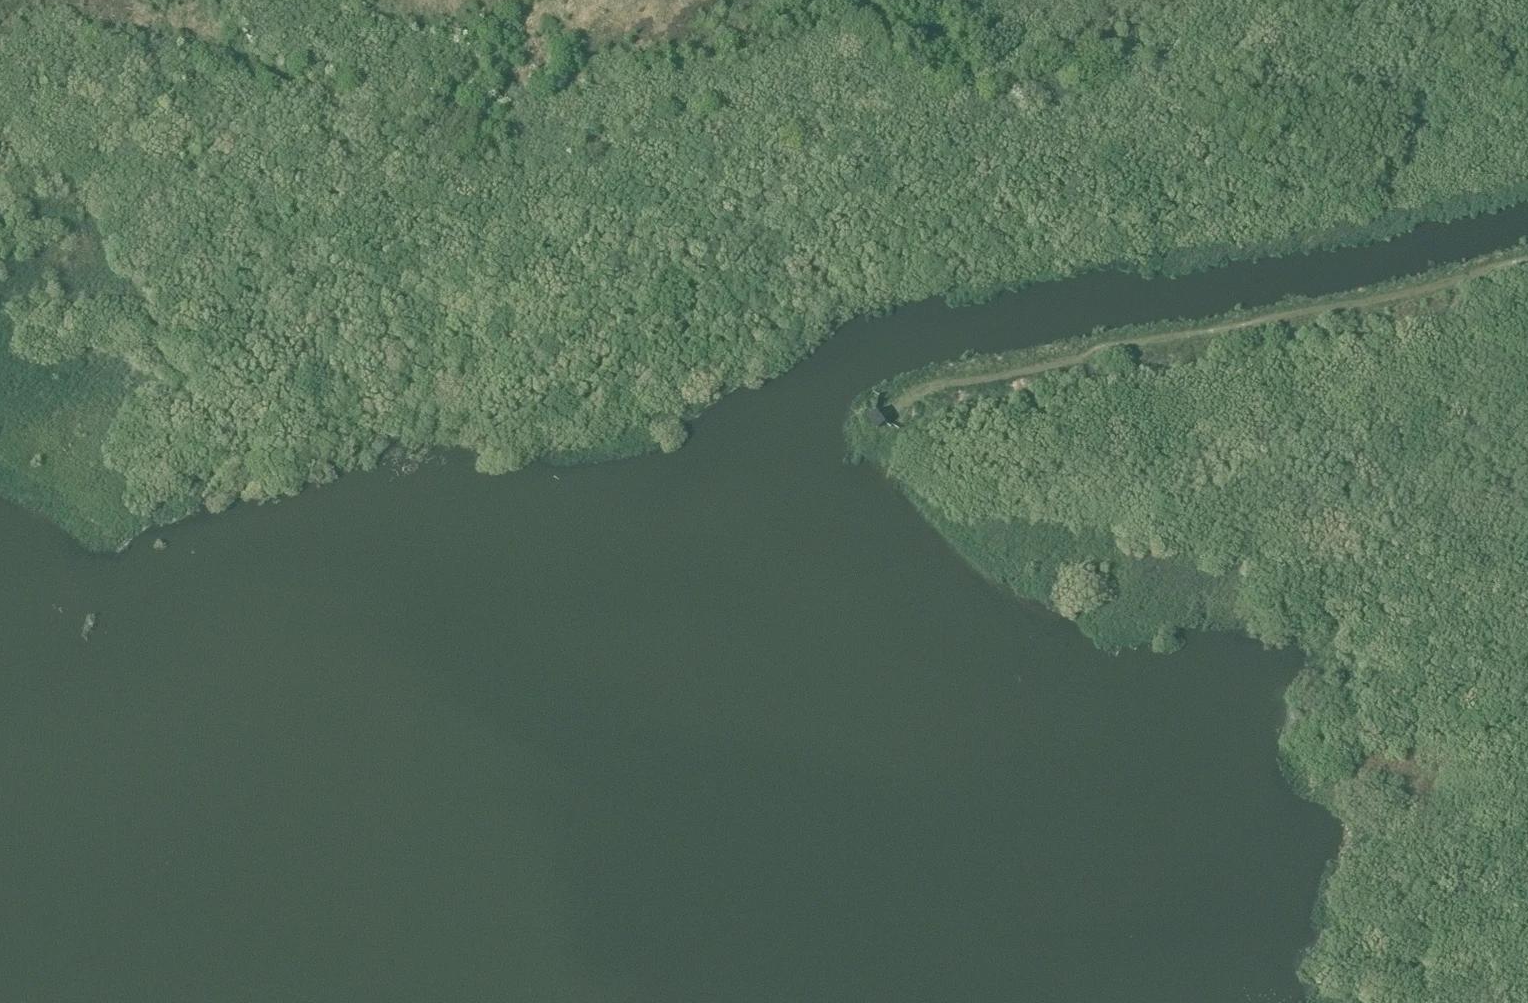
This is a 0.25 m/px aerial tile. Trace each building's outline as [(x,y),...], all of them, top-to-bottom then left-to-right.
[(885,419),(875,406),(866,414),(876,427),(885,419)]
